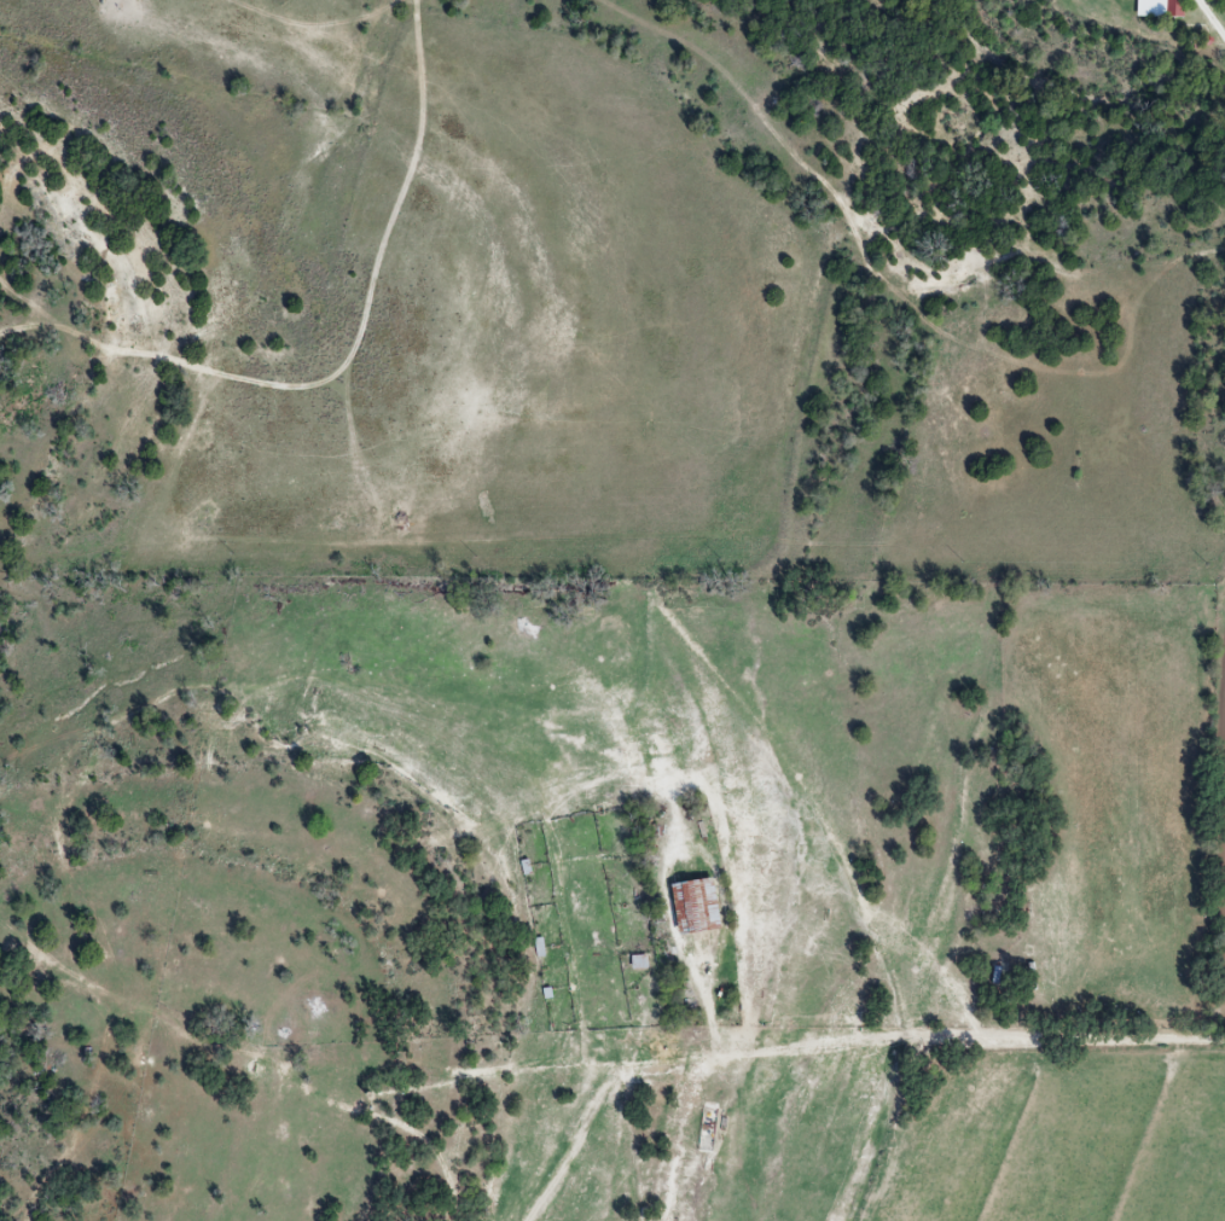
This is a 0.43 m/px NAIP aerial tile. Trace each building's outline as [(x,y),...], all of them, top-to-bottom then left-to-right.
[(1143,15),(1192,15),(1192,0),(1143,0),(1143,15)] [(729,927),(722,877),(677,883),(684,934),(729,927)] [(1006,965),(995,964),(993,981),(1004,982),(1006,965)]
